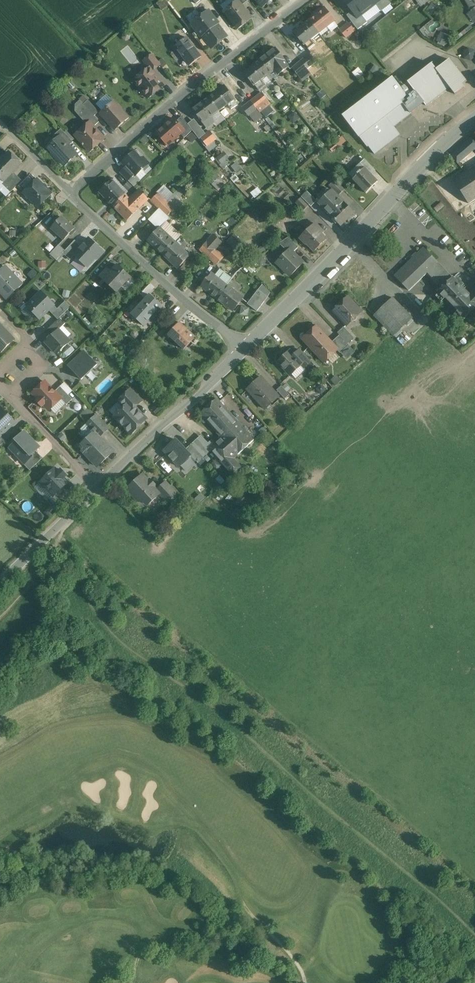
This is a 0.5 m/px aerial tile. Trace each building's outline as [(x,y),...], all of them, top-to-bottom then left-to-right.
[(379,0),(344,0),(357,18),(379,1),(379,0)] [(472,10),(474,8),(474,0),(466,0),(472,10)] [(237,2),(224,12),(238,29),(251,18),(242,6),(238,1),(237,2)] [(324,8),(309,20),(320,33),(327,27),(331,32),(338,27),(334,22),(335,21),(324,8)] [(219,24),(209,11),(191,24),(201,37),(203,36),(212,49),(227,37),(218,25),(219,24)] [(431,29),(434,32),(441,25),(434,17),(424,27),(428,32),(431,29)] [(309,20),(294,32),(304,45),(305,45),(309,50),(315,45),(311,40),(320,33),(309,20)] [(349,23),(340,30),(346,38),(355,31),(349,23)] [(444,45),(448,35),(439,32),(436,42),(444,45)] [(186,37),(175,46),(190,66),(201,57),(186,37)] [(275,48),(260,61),(270,74),(278,68),(282,72),(289,67),(285,62),(286,62),(275,48)] [(468,48),(463,52),(464,59),(470,61),(474,57),(474,55),(474,51),(468,48)] [(320,66),(310,54),(301,61),(307,69),(310,67),(314,71),(320,66)] [(160,65),(152,55),(144,61),(150,68),(152,71),(160,65)] [(270,74),(260,61),(260,60),(244,73),(255,86),(259,91),(265,86),(261,81),(270,74)] [(301,61),(292,68),(299,76),(307,69),(301,61)] [(310,67),(307,69),(312,74),(313,76),(316,74),(314,71),(310,67)] [(441,67),(420,83),(415,77),(407,83),(408,83),(423,103),(423,104),(441,90),(452,82),(441,67)] [(152,71),(150,68),(135,80),(148,98),(164,86),(152,71)] [(312,74),(307,69),(299,76),(303,82),(312,74)] [(393,78),(343,117),(359,138),(360,137),(367,147),(368,146),(374,154),(399,135),(393,127),(416,109),(409,99),(401,88),(393,78)] [(423,103),(408,83),(401,88),(409,99),(416,109),(423,103)] [(234,100),(224,86),(209,98),(219,111),(228,104),(232,109),(237,105),(234,100)] [(262,93),(251,101),(257,109),(260,112),(271,104),(262,93)] [(209,98),(193,109),(203,123),(204,122),(207,126),(213,122),(210,118),(219,111),(209,98)] [(99,112),(88,100),(88,101),(84,105),(87,109),(94,116),(99,112)] [(80,101),(75,105),(75,111),(79,116),(87,109),(84,105),(80,101)] [(251,101),(242,108),(248,116),(257,109),(251,101)] [(122,109),(119,106),(117,106),(114,102),(101,114),(115,129),(128,118),(122,111),(122,109)] [(87,109),(79,116),(87,125),(90,123),(94,127),(99,122),(94,116),(87,109)] [(189,125),(182,117),(176,121),(184,131),(182,133),(186,137),(193,131),(189,125)] [(174,119),(157,133),(161,139),(164,139),(169,144),(182,133),(184,131),(176,121),(174,119)] [(206,135),(195,121),(189,125),(193,131),(200,139),(201,138),(206,135)] [(94,127),(90,123),(87,125),(76,135),(90,152),(104,139),(94,127)] [(73,142),(61,129),(54,136),(58,139),(60,137),(69,146),(73,142)] [(206,135),(201,138),(207,146),(216,139),(210,131),(206,135)] [(69,146),(60,137),(58,139),(56,141),(56,144),(50,149),(65,165),(76,155),(69,146)] [(452,155),(458,164),(474,149),(474,141),(472,138),(452,155)] [(215,156),(222,167),(230,161),(224,151),(215,156)] [(141,158),(135,152),(124,162),(127,166),(135,174),(129,181),(128,181),(134,187),(147,175),(143,170),(143,169),(149,164),(143,157),(141,158)] [(5,157),(3,157),(0,160),(0,177),(4,181),(13,172),(21,164),(9,153),(5,157)] [(374,168),(365,159),(360,164),(364,168),(364,167),(369,173),(374,168)] [(230,165),(236,172),(240,169),(234,162),(230,165)] [(127,166),(121,173),(129,181),(135,174),(127,166)] [(369,173),(364,167),(364,168),(361,171),(360,171),(357,174),(352,179),(366,193),(378,182),(369,173)] [(453,181),(468,204),(474,199),(474,167),(453,181)] [(22,181),(13,172),(4,181),(1,183),(11,193),(22,181)] [(42,185),(37,180),(25,192),(34,200),(33,201),(33,203),(37,206),(39,206),(51,194),(46,189),(46,187),(44,185),(42,185)] [(126,195),(112,180),(100,192),(114,207),(126,195)] [(345,190),(335,180),(329,185),(339,195),(345,190)] [(257,187),(251,193),(254,196),(260,191),(257,187)] [(139,190),(130,199),(126,195),(114,207),(127,221),(139,209),(148,200),(139,190)] [(336,196),(331,191),(319,203),(325,210),(331,204),(337,209),(343,203),(336,196)] [(317,201),(307,192),(301,197),(302,198),(302,197),(309,205),(311,207),(317,201)] [(166,201),(158,193),(151,201),(159,208),(166,201)] [(309,206),(301,198),(296,203),(304,211),(309,206)] [(166,201),(159,208),(167,216),(174,209),(166,201)] [(354,213),(344,202),(343,203),(337,209),(331,204),(325,210),(330,215),(341,226),(354,213)] [(74,229),(62,217),(52,228),(64,240),(74,229)] [(324,232),(315,223),(300,238),(306,244),(307,244),(315,252),(327,240),(321,235),(324,232)] [(175,242),(160,229),(149,241),(163,254),(175,242)] [(221,243),(213,236),(207,242),(215,250),(221,243)] [(299,247),(289,238),(279,244),(287,252),(289,249),(293,253),(299,247)] [(102,251),(89,239),(76,253),(82,258),(80,260),(87,267),(102,251)] [(175,242),(163,254),(178,268),(189,256),(175,242)] [(207,242),(200,250),(208,257),(215,250),(207,242)] [(59,245),(50,255),(57,260),(65,251),(59,245)] [(416,253),(412,257),(413,258),(394,276),(409,291),(427,273),(442,288),(453,278),(438,262),(438,263),(424,248),(417,254),(416,253)] [(293,253),(289,249),(287,252),(277,262),(291,276),(303,263),(293,253)] [(215,250),(208,257),(217,265),(223,257),(215,250)] [(65,251),(57,260),(62,266),(71,256),(65,251)] [(118,265),(112,272),(108,268),(100,277),(116,293),(122,287),(131,277),(118,265)] [(3,270),(2,269),(0,269),(0,292),(7,298),(22,284),(6,267),(3,270)] [(220,269),(215,276),(212,273),(201,287),(217,299),(227,286),(228,285),(227,285),(232,279),(220,269)] [(131,277),(122,287),(127,292),(136,282),(131,277)] [(453,278),(442,288),(438,292),(464,319),(474,309),(474,291),(470,295),(453,278)] [(243,298),(227,286),(217,299),(233,311),(243,298)] [(258,290),(247,304),(257,312),(268,297),(258,290)] [(58,309),(41,292),(27,306),(30,309),(28,311),(34,317),(36,315),(40,319),(49,311),(52,314),(58,309)] [(139,307),(132,315),(144,326),(162,306),(150,295),(139,307)] [(362,312),(348,297),(343,302),(341,302),(339,304),(338,306),(333,311),(347,326),(352,322),(355,322),(357,320),(357,316),(362,312)] [(412,318),(393,298),(374,316),(394,336),(412,318)] [(58,309),(52,314),(58,320),(60,318),(71,307),(65,302),(58,309)] [(134,302),(127,310),(132,315),(139,307),(134,302)] [(58,320),(47,331),(52,336),(59,330),(65,324),(60,318),(58,320)] [(196,337),(180,323),(173,330),(175,332),(170,337),(184,350),(196,337)] [(0,325),(0,351),(1,352),(14,340),(0,325)] [(331,343),(316,327),(303,339),(325,362),(338,351),(338,350),(331,343)] [(354,338),(344,327),(338,333),(340,335),(347,344),(354,338)] [(52,336),(46,342),(57,354),(70,342),(59,330),(52,336)] [(347,344),(340,335),(331,343),(338,350),(338,351),(340,354),(345,349),(349,346),(347,344)] [(354,351),(349,346),(345,349),(350,355),(354,351)] [(141,353),(135,348),(128,356),(133,361),(141,353)] [(311,362),(301,350),(294,357),(302,365),(304,368),(311,362)] [(290,351),(278,362),(291,375),(302,365),(294,357),(290,351)] [(85,352),(69,367),(82,380),(86,376),(92,371),(92,370),(97,365),(85,352)] [(45,380),(48,384),(49,383),(53,389),(61,384),(55,374),(45,380)] [(279,397),(261,377),(247,390),(265,409),(279,397)] [(55,392),(45,382),(33,393),(39,399),(36,401),(37,402),(41,406),(42,407),(44,405),(50,411),(61,400),(62,399),(55,392)] [(290,395),(282,386),(277,390),(285,399),(290,395)] [(73,400),(61,387),(55,392),(62,399),(61,400),(67,405),(73,400)] [(140,403),(129,391),(119,401),(125,407),(130,402),(135,408),(140,403)] [(217,399),(200,414),(213,428),(217,425),(215,422),(228,411),(217,399)] [(135,408),(130,402),(125,407),(114,417),(122,426),(123,425),(132,434),(147,420),(142,414),(141,415),(138,411),(135,408)] [(0,410),(0,437),(5,432),(4,431),(9,426),(10,427),(14,424),(7,416),(9,415),(2,408),(0,410)] [(228,411),(215,422),(217,425),(213,428),(221,437),(237,455),(254,440),(228,411)] [(109,429),(96,416),(87,424),(95,432),(100,437),(109,429)] [(0,437),(0,447),(10,437),(5,432),(0,437)] [(31,440),(32,439),(25,432),(16,440),(17,442),(10,448),(25,464),(33,457),(32,455),(36,451),(39,448),(31,440)] [(100,437),(95,432),(83,444),(86,447),(83,451),(98,467),(114,452),(100,437)] [(237,455),(221,437),(209,448),(234,476),(242,469),(234,459),(237,455)] [(191,456),(176,440),(164,451),(179,467),(191,456)] [(36,451),(32,455),(33,457),(25,464),(24,464),(30,471),(43,458),(36,451)] [(38,485),(53,499),(68,483),(64,479),(66,477),(59,471),(57,473),(53,469),(38,485)] [(149,482),(142,475),(127,489),(138,501),(144,501),(148,505),(160,494),(157,490),(154,487),(155,486),(150,481),(149,482)] [(178,496),(166,482),(157,490),(160,494),(170,504),(178,496)]
